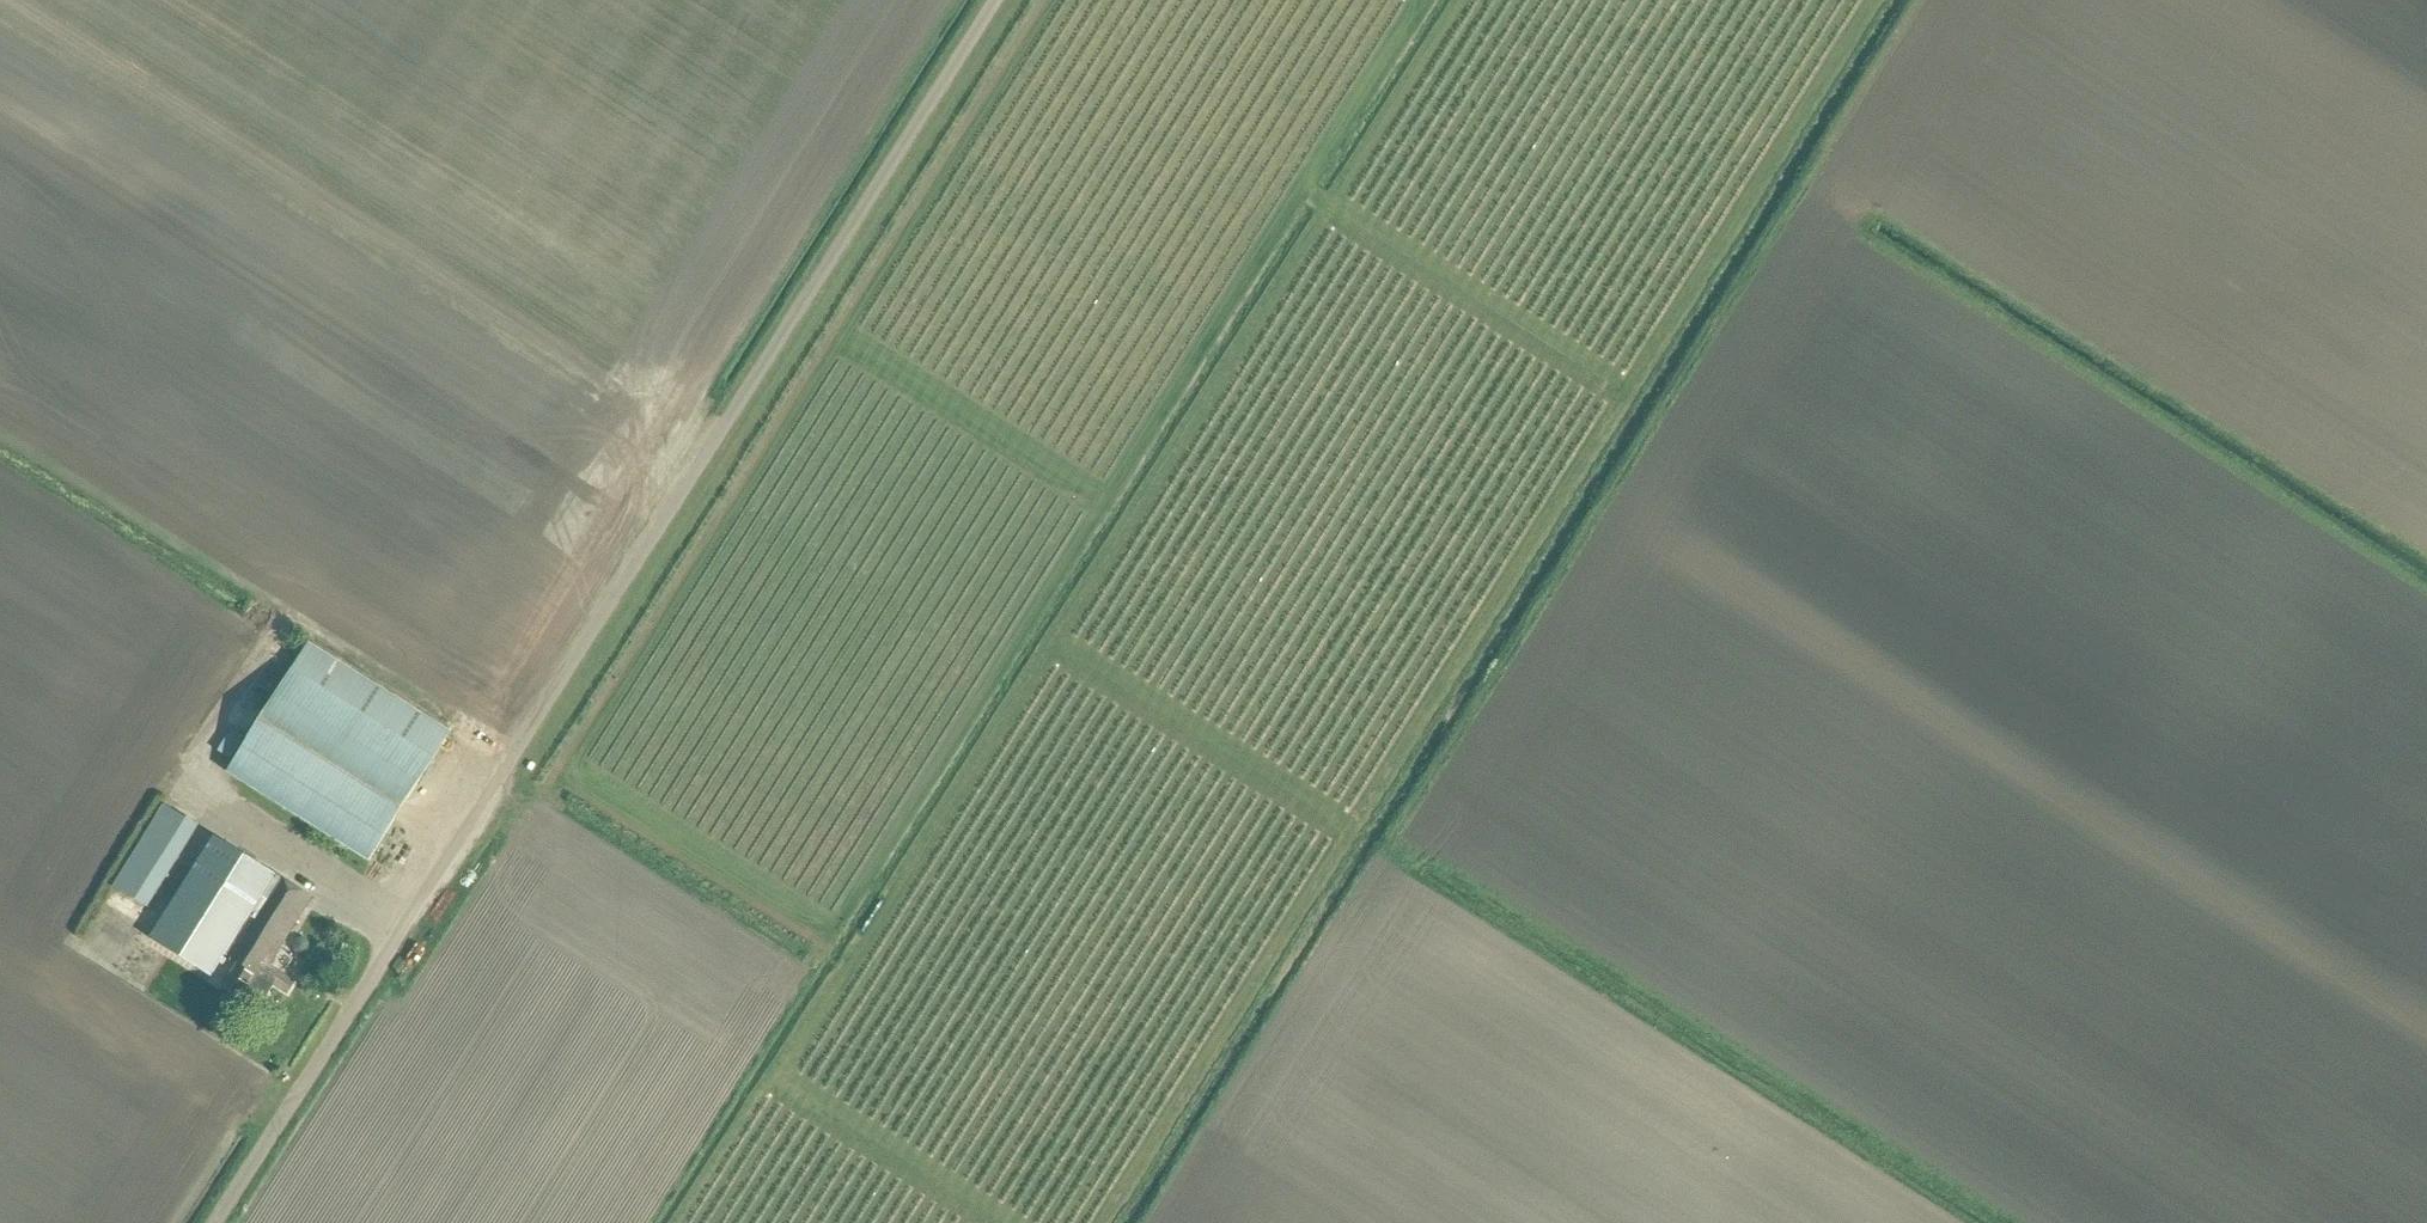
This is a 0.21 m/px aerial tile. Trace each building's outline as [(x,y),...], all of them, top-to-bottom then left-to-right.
[(368,863),(433,759),(449,735),(308,647),(228,775),(368,863)] [(157,902),(208,819),(172,798),(121,881),(157,902)] [(270,966),(313,896),(214,836),(150,940),(211,977),(225,953),(238,961),(224,985),(244,997),(245,995),(262,1005),(275,984),(289,993),(296,982),(270,966)] [(309,945),(297,939),(292,949),(303,956),(309,945)]
